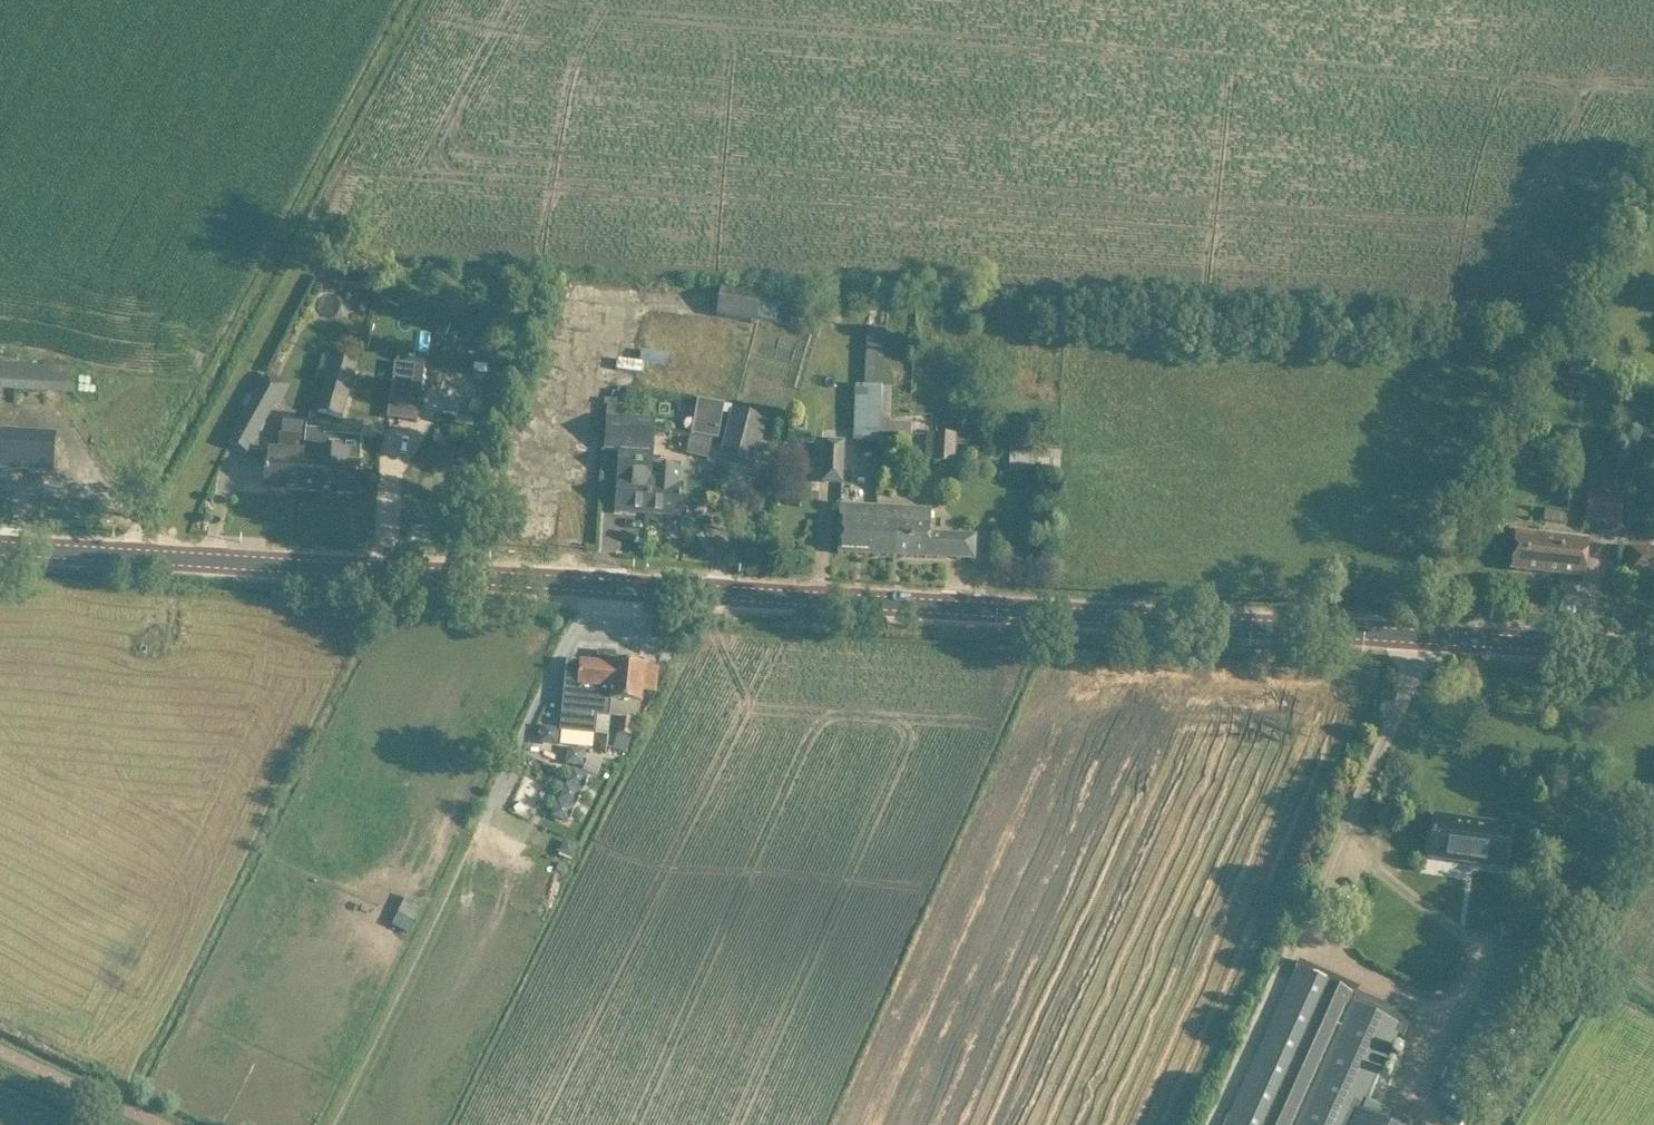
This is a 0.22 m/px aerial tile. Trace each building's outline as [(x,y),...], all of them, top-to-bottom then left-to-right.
[(717,317),(757,324),(763,292),(722,285),(717,317)] [(764,319),(778,322),(780,310),(766,307),(764,319)] [(867,328),(864,385),(883,386),(886,329),(867,328)] [(319,410),(342,417),(356,369),(327,360),(323,375),(328,377),(319,410)] [(394,363),(388,419),(415,422),(418,395),(421,366),(394,363)] [(49,367),(0,364),(0,397),(2,397),(2,389),(48,392),(49,367)] [(881,437),(883,386),(864,385),(857,385),(854,442),(879,444),(881,437)] [(911,438),(912,422),(890,421),(892,386),(883,386),(881,437),(911,438)] [(247,454),(275,405),(258,395),(230,443),(247,454)] [(692,435),(719,441),(726,406),(699,400),(692,435)] [(608,407),(607,421),(617,421),(618,408),(608,407)] [(733,413),(722,456),(752,464),(763,421),(733,413)] [(617,421),(607,421),(606,445),(622,446),(618,511),(648,514),(649,462),(651,433),(639,432),(639,423),(617,421)] [(267,466),(265,489),(302,491),(304,456),(304,447),(307,430),(309,424),(307,424),(305,436),(280,435),(279,453),(268,453),(267,466)] [(304,456),(302,491),(305,491),(310,491),(330,493),(358,494),(359,465),(360,454),(324,452),(325,436),(325,431),(307,430),(304,447),(304,456)] [(6,472),(54,475),(57,437),(0,434),(0,472),(6,472)] [(933,463),(953,464),(954,435),(934,434),(933,463)] [(709,459),(713,440),(702,438),(698,457),(709,459)] [(843,480),(845,443),(826,442),(824,479),(843,480)] [(1062,451),(1011,448),(1009,473),(1060,476),(1062,451)] [(649,462),(648,514),(681,516),(682,494),(684,474),(682,474),(682,464),(649,462)] [(1588,499),(1586,520),(1621,524),(1624,503),(1588,499)] [(841,506),(839,532),(838,554),(875,556),(877,508),(841,506)] [(932,511),(877,508),(875,556),(975,561),(976,537),(931,535),(932,511)] [(1566,536),(1546,534),(1526,532),(1526,540),(1515,539),(1512,570),(1585,578),(1588,547),(1588,540),(1566,537),(1566,536)] [(1638,550),(1636,578),(1653,580),(1653,551),(1638,550)] [(563,714),(561,732),(595,736),(597,718),(610,719),(610,716),(612,702),(642,705),(643,692),(645,666),(625,664),(615,663),(615,658),(615,654),(599,653),(598,664),(580,662),(567,661),(566,675),(562,714),(563,714)] [(634,721),(620,719),(618,734),(612,749),(624,754),(631,736),(634,721)] [(1504,869),(1506,851),(1509,829),(1434,819),(1429,858),(1504,869)] [(1344,907),(1339,918),(1348,923),(1353,911),(1344,907)] [(1363,1114),(1401,1028),(1392,1024),(1397,1012),(1357,993),(1356,997),(1297,970),(1227,1124),(1388,1124),(1363,1114)]
